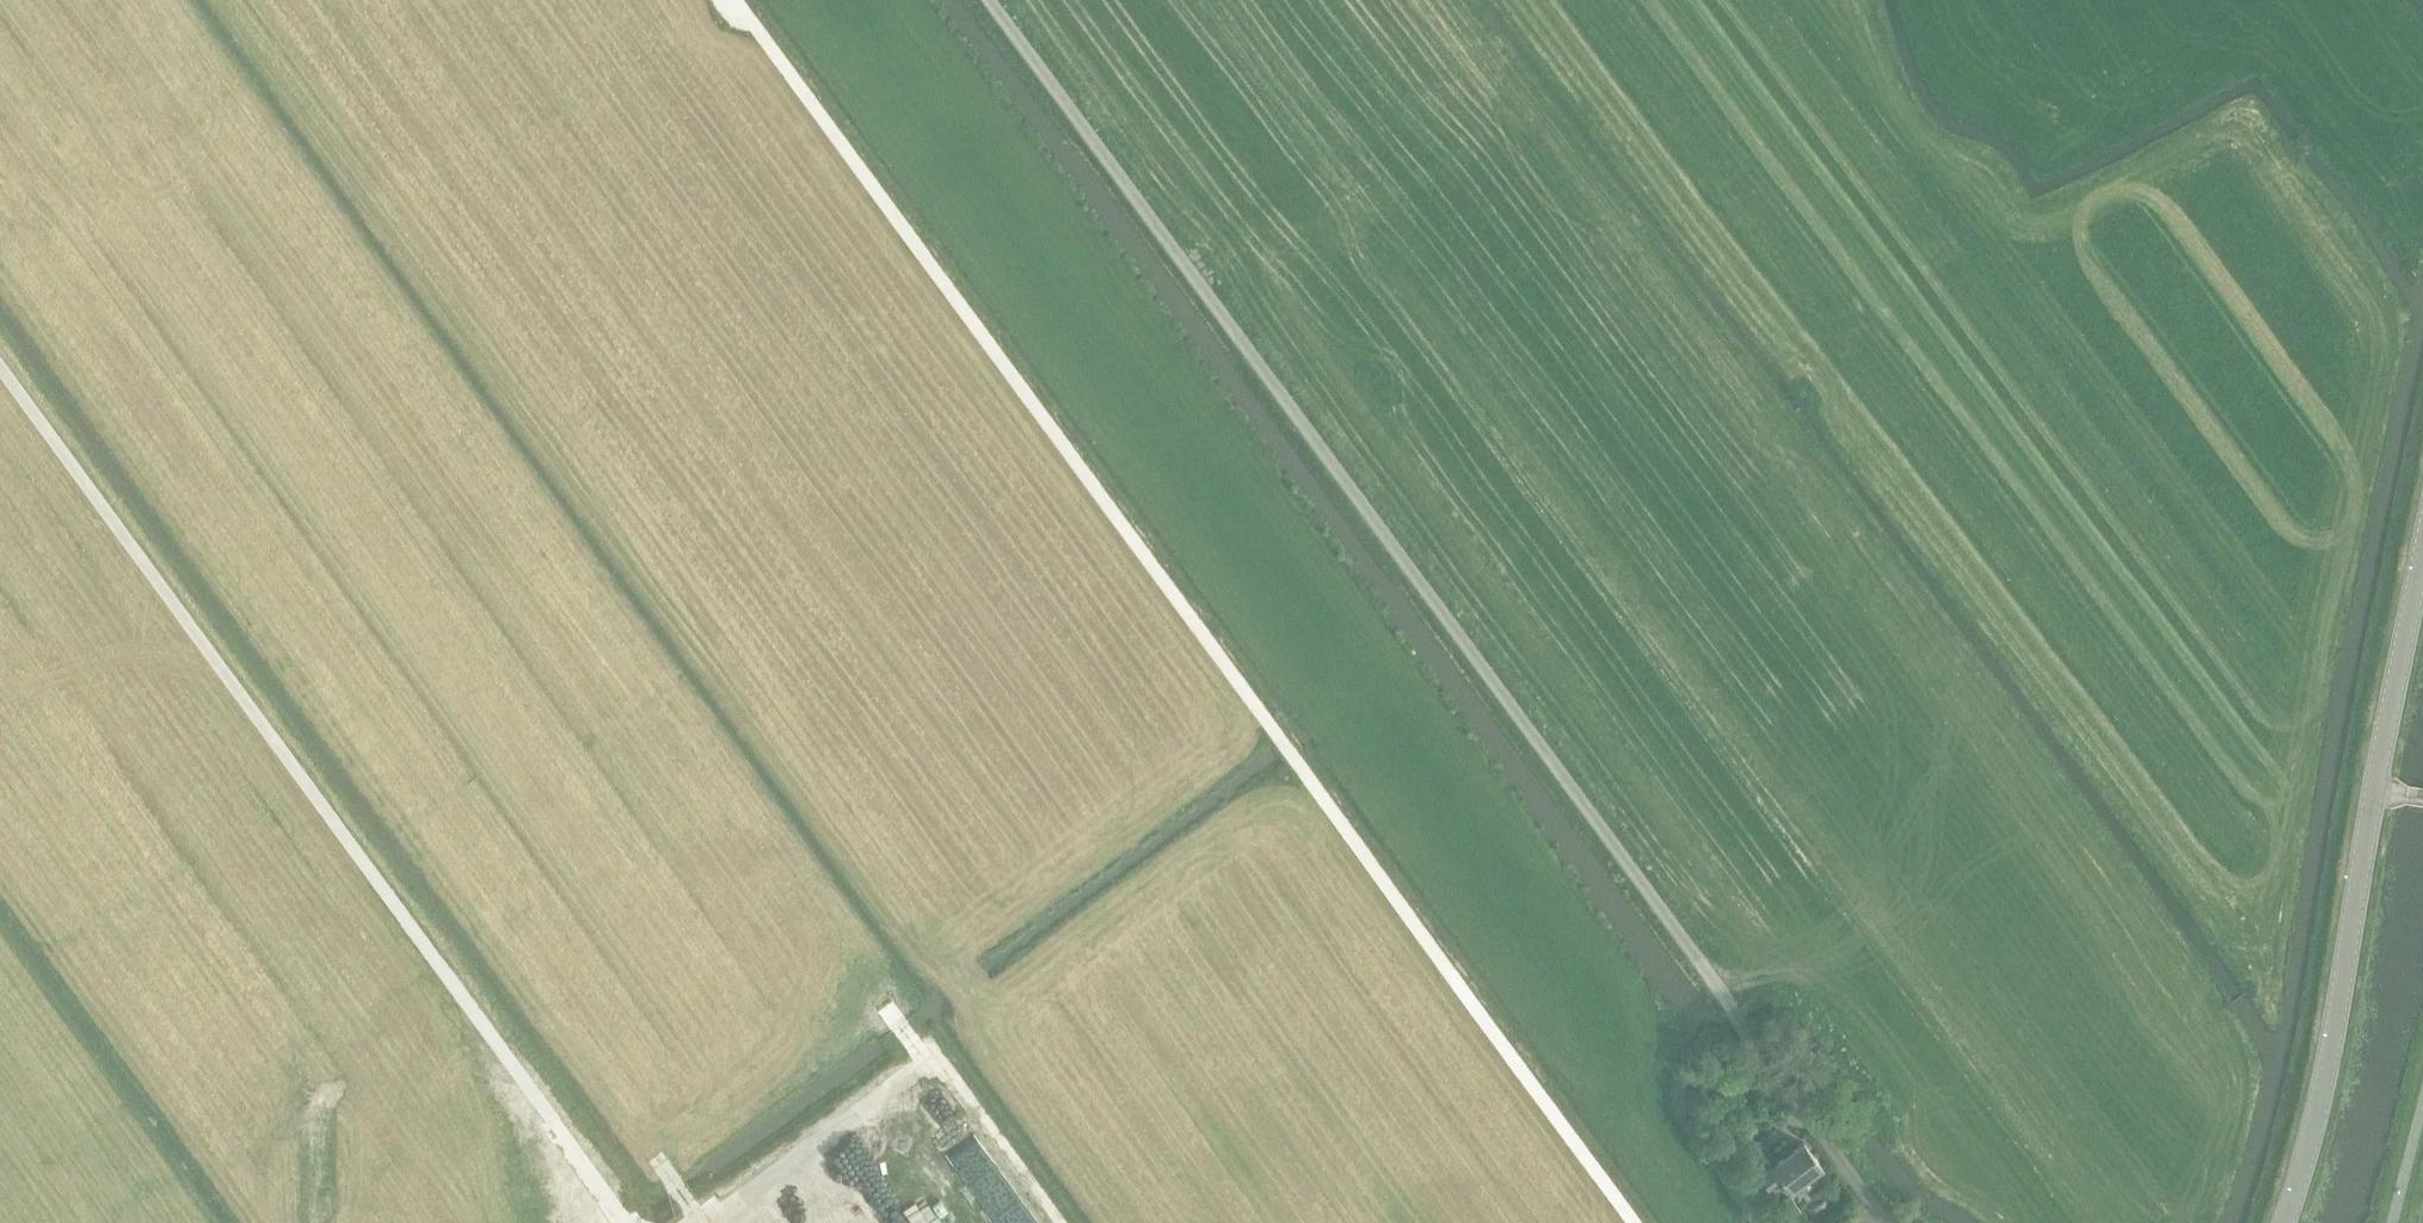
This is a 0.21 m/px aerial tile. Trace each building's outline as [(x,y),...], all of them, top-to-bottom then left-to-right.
[(1789,1192),(1822,1168),(1803,1142),(1771,1165),(1770,1163),(1756,1173),(1766,1188),(1779,1178),(1789,1192)] [(1801,1210),(1792,1198),(1780,1207),(1789,1219),(1801,1210)]
